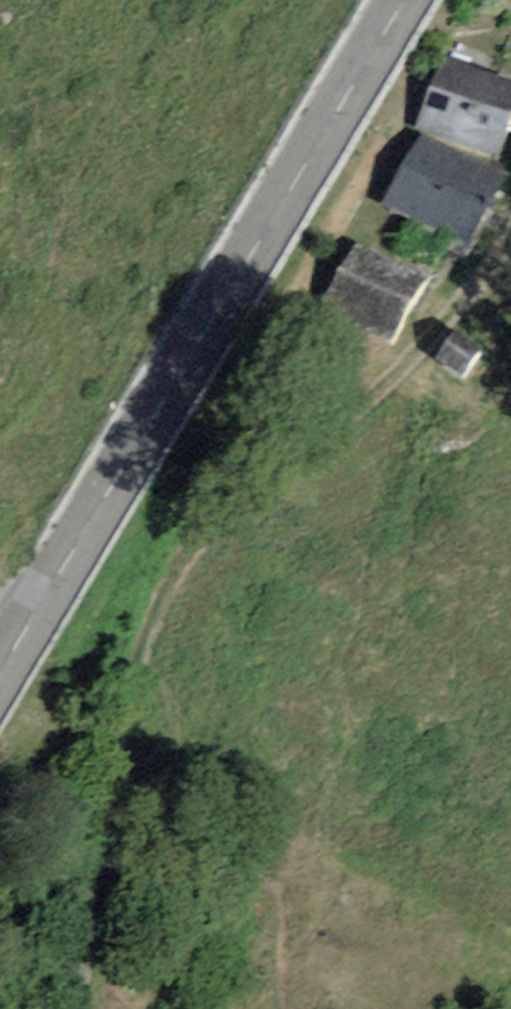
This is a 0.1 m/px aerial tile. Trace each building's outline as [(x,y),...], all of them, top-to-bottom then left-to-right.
[(441,55),(415,126),(499,157),(510,125),(510,81),(441,55)] [(506,178),(419,133),(384,201),(471,246),(506,178)] [(429,278),(355,239),(318,307),(393,347),(429,278)] [(485,352),(458,333),(438,362),(464,380),(485,352)]
